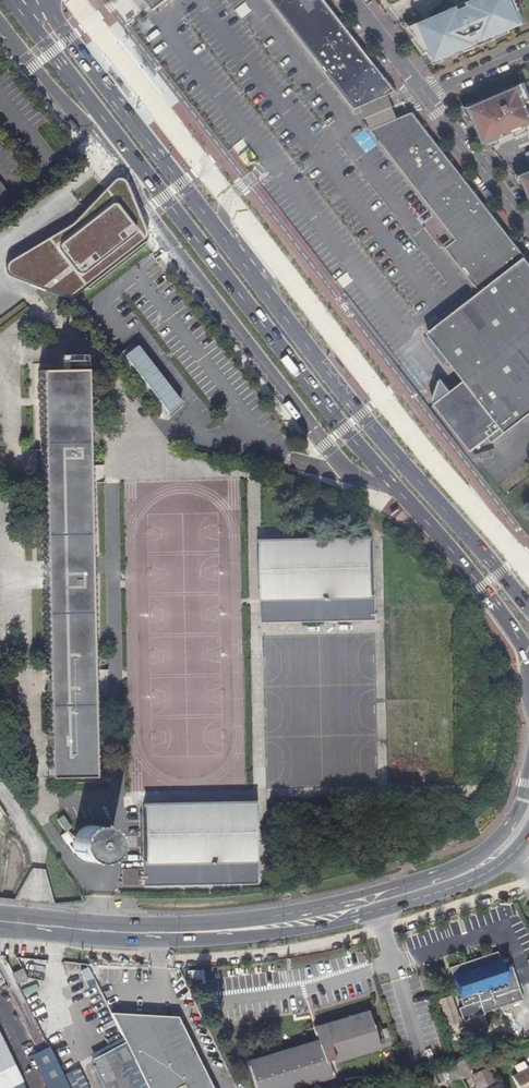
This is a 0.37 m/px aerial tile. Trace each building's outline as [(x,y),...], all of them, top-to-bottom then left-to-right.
[(153,10),(166,0),(146,0),(153,10)] [(325,0),(270,0),(355,109),(397,91),(341,19),(325,0)] [(525,23),(520,11),(515,0),(480,0),(475,2),(474,0),(473,0),(449,10),(449,13),(430,21),(431,24),(426,26),(423,21),(419,23),(410,27),(415,33),(418,37),(415,39),(426,53),(429,51),(432,55),(437,61),(444,58),(452,54),(462,50),(461,48),(465,46),(467,51),(497,38),(495,33),(499,31),(500,34),(510,30),(525,23)] [(423,21),(426,26),(431,24),(430,21),(449,13),(449,10),(473,0),(467,0),(442,11),(443,13),(423,21)] [(245,1),(233,9),(241,20),(253,12),(245,1)] [(410,27),(419,23),(417,20),(406,26),(412,35),(415,33),(410,27)] [(495,33),(497,38),(511,32),(510,30),(500,34),(499,31),(495,33)] [(462,50),(452,54),(453,57),(467,51),(465,46),(461,48),(462,50)] [(437,61),(432,55),(430,56),(436,64),(445,61),(444,58),(437,61)] [(466,108),(478,123),(482,129),(484,128),(490,143),(522,129),(522,128),(528,126),(528,93),(524,83),(466,108)] [(481,291),(526,256),(413,112),(372,130),(389,152),(408,176),(457,239),(446,247),(481,291)] [(241,139),(231,147),(247,165),(256,156),(241,139)] [(518,175),(528,190),(528,171),(518,175)] [(12,200),(0,182),(0,209),(12,200)] [(128,194),(118,184),(109,189),(88,211),(67,231),(28,255),(17,262),(2,270),(9,280),(63,300),(72,296),(143,241),(145,238),(128,194)] [(481,291),(437,325),(437,324),(428,331),(465,379),(435,403),(472,451),(503,427),(506,432),(528,415),(528,260),(526,256),(481,291)] [(343,290),(354,283),(346,272),(335,280),(343,290)] [(169,416),(181,406),(138,351),(125,360),(169,416)] [(90,777),(81,369),(39,370),(47,777),(90,777)] [(262,621),(373,617),(370,539),(260,542),(262,621)] [(253,881),(251,801),(209,802),(134,805),(134,820),(141,819),(143,884),(253,881)] [(97,826),(92,825),(86,825),(81,827),(77,830),(74,835),(72,840),(73,846),(75,851),(78,855),(83,858),(88,860),(93,860),(99,858),(103,854),(106,850),(107,844),(107,839),(105,834),(102,829),(97,826)] [(11,850),(1,848),(0,860),(0,867),(9,868),(11,850)] [(136,884),(136,869),(120,869),(121,885),(136,884)] [(458,991),(463,1007),(458,1008),(462,1022),(524,1002),(511,967),(504,969),(498,953),(450,969),(458,991)] [(11,973),(16,983),(26,978),(21,968),(11,973)] [(84,982),(92,979),(87,968),(79,971),(84,982)] [(437,999),(449,1038),(462,1034),(451,995),(437,999)] [(169,1006),(107,1011),(145,1087),(209,1087),(169,1006)] [(318,1041),(251,1059),(259,1087),(267,1087),(327,1071),(323,1059),(376,1045),(367,1014),(315,1029),(318,1041)] [(13,1065),(0,1040),(0,1071),(13,1065)] [(105,1087),(130,1087),(110,1048),(89,1058),(105,1087)] [(0,1071),(0,1087),(5,1087),(21,1080),(13,1065),(0,1071)] [(477,1087),(483,1087),(493,1083),(488,1070),(472,1077),(477,1087)] [(512,1080),(516,1087),(528,1087),(528,1071),(512,1080)]
